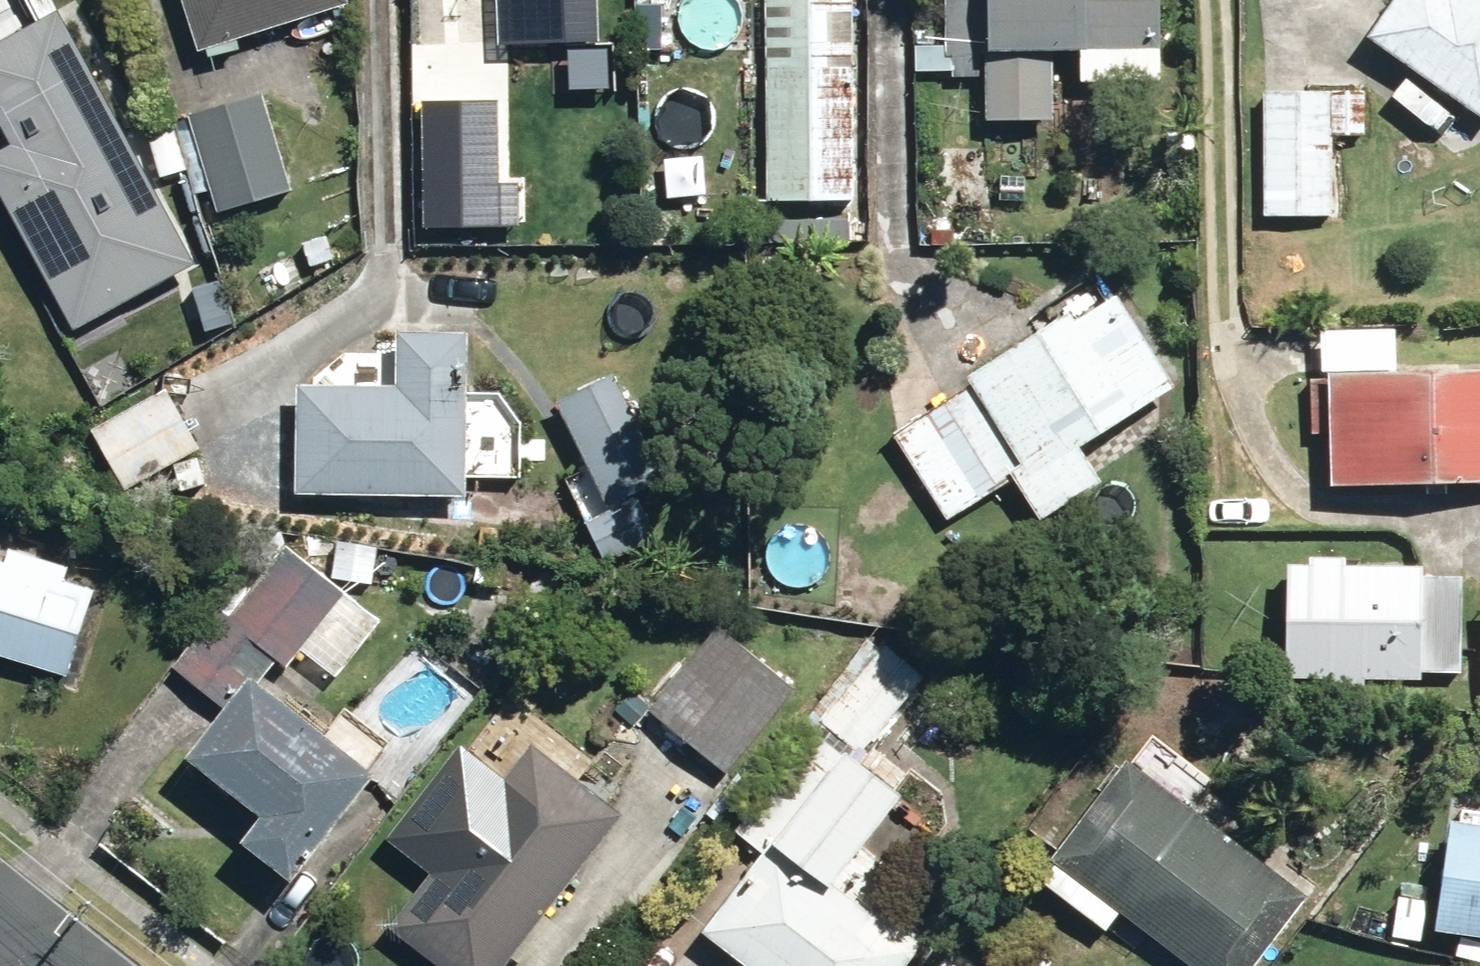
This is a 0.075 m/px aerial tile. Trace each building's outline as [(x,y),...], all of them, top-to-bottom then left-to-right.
[(92,321),(191,268),(50,0),(25,0),(39,26),(0,47),(0,129),(60,241),(52,245),(92,321)] [(204,51),(355,2),(355,0),(188,0),(204,51)] [(499,49),(603,46),(601,0),(564,0),(564,13),(499,13),(499,49)] [(769,200),(860,200),(859,0),(768,0),(769,200)] [(993,120),(1058,119),(1058,51),(1170,50),(1170,0),(949,0),(950,39),(924,40),(924,75),(993,75),(993,120)] [(1479,108),(1479,0),(1407,0),(1381,36),(1479,108)] [(415,50),(420,151),(499,147),(492,46),(415,50)] [(1265,218),(1335,217),(1334,136),(1371,135),(1372,91),(1265,90),(1265,218)] [(181,128),(211,227),(228,222),(226,213),(296,192),(267,94),(195,115),(197,124),(181,128)] [(151,129),(164,176),(191,169),(177,120),(151,129)] [(1005,198),(1029,199),(1029,175),(1004,175),(1005,198)] [(306,238),(315,269),(339,264),(330,231),(306,238)] [(1021,478),(1048,522),(1113,481),(1091,445),(1185,386),(1126,292),(1086,317),(1080,308),(974,375),(978,381),(897,433),(952,521),(1021,478)] [(1343,485),(1479,481),(1479,369),(1400,371),(1399,327),(1319,330),(1320,372),(1312,372),(1314,432),(1341,432),(1343,485)] [(303,494),(474,497),(477,331),(404,330),(403,388),(305,386),(303,494)] [(593,517),(613,557),(661,533),(641,494),(672,478),(621,372),(562,402),(614,507),(593,517)] [(97,440),(127,491),(203,446),(173,395),(97,440)] [(331,580),(375,585),(378,554),(334,551),(331,580)] [(74,676),(103,587),(0,554),(0,653),(74,676)] [(1336,688),(1372,688),(1372,680),(1428,681),(1428,673),(1465,674),(1468,576),(1430,574),(1430,565),(1364,563),(1364,557),(1319,554),(1318,562),(1296,561),(1293,675),(1337,677),(1336,688)] [(230,714),(274,659),(288,669),(343,600),(285,555),(227,629),(214,618),(173,670),(230,714)] [(421,602),(454,606),(458,569),(424,565),(421,602)] [(653,712),(733,776),(804,687),(725,623),(658,706),(638,690),(618,714),(638,730),(653,712)] [(933,938),(887,905),(880,914),(860,899),(882,871),(864,857),(914,793),(865,755),(928,672),(873,629),(806,719),(818,726),(739,830),(769,853),(709,931),(755,965),(912,965),(933,938)] [(260,697),(204,769),(273,822),(249,854),(291,886),(370,784),(260,697)] [(444,965),(511,965),(518,957),(525,962),(559,920),(551,914),(632,813),(541,741),(394,926),(444,965)] [(1054,883),(1114,928),(1126,912),(1195,965),(1262,965),(1316,896),(1137,757),(1058,859),(1066,867),(1054,883)] [(1479,935),(1479,820),(1460,817),(1444,929),(1479,935)] [(1395,936),(1426,941),(1431,898),(1401,895),(1395,936)] [(949,956),(942,965),(962,965),(949,956)]
